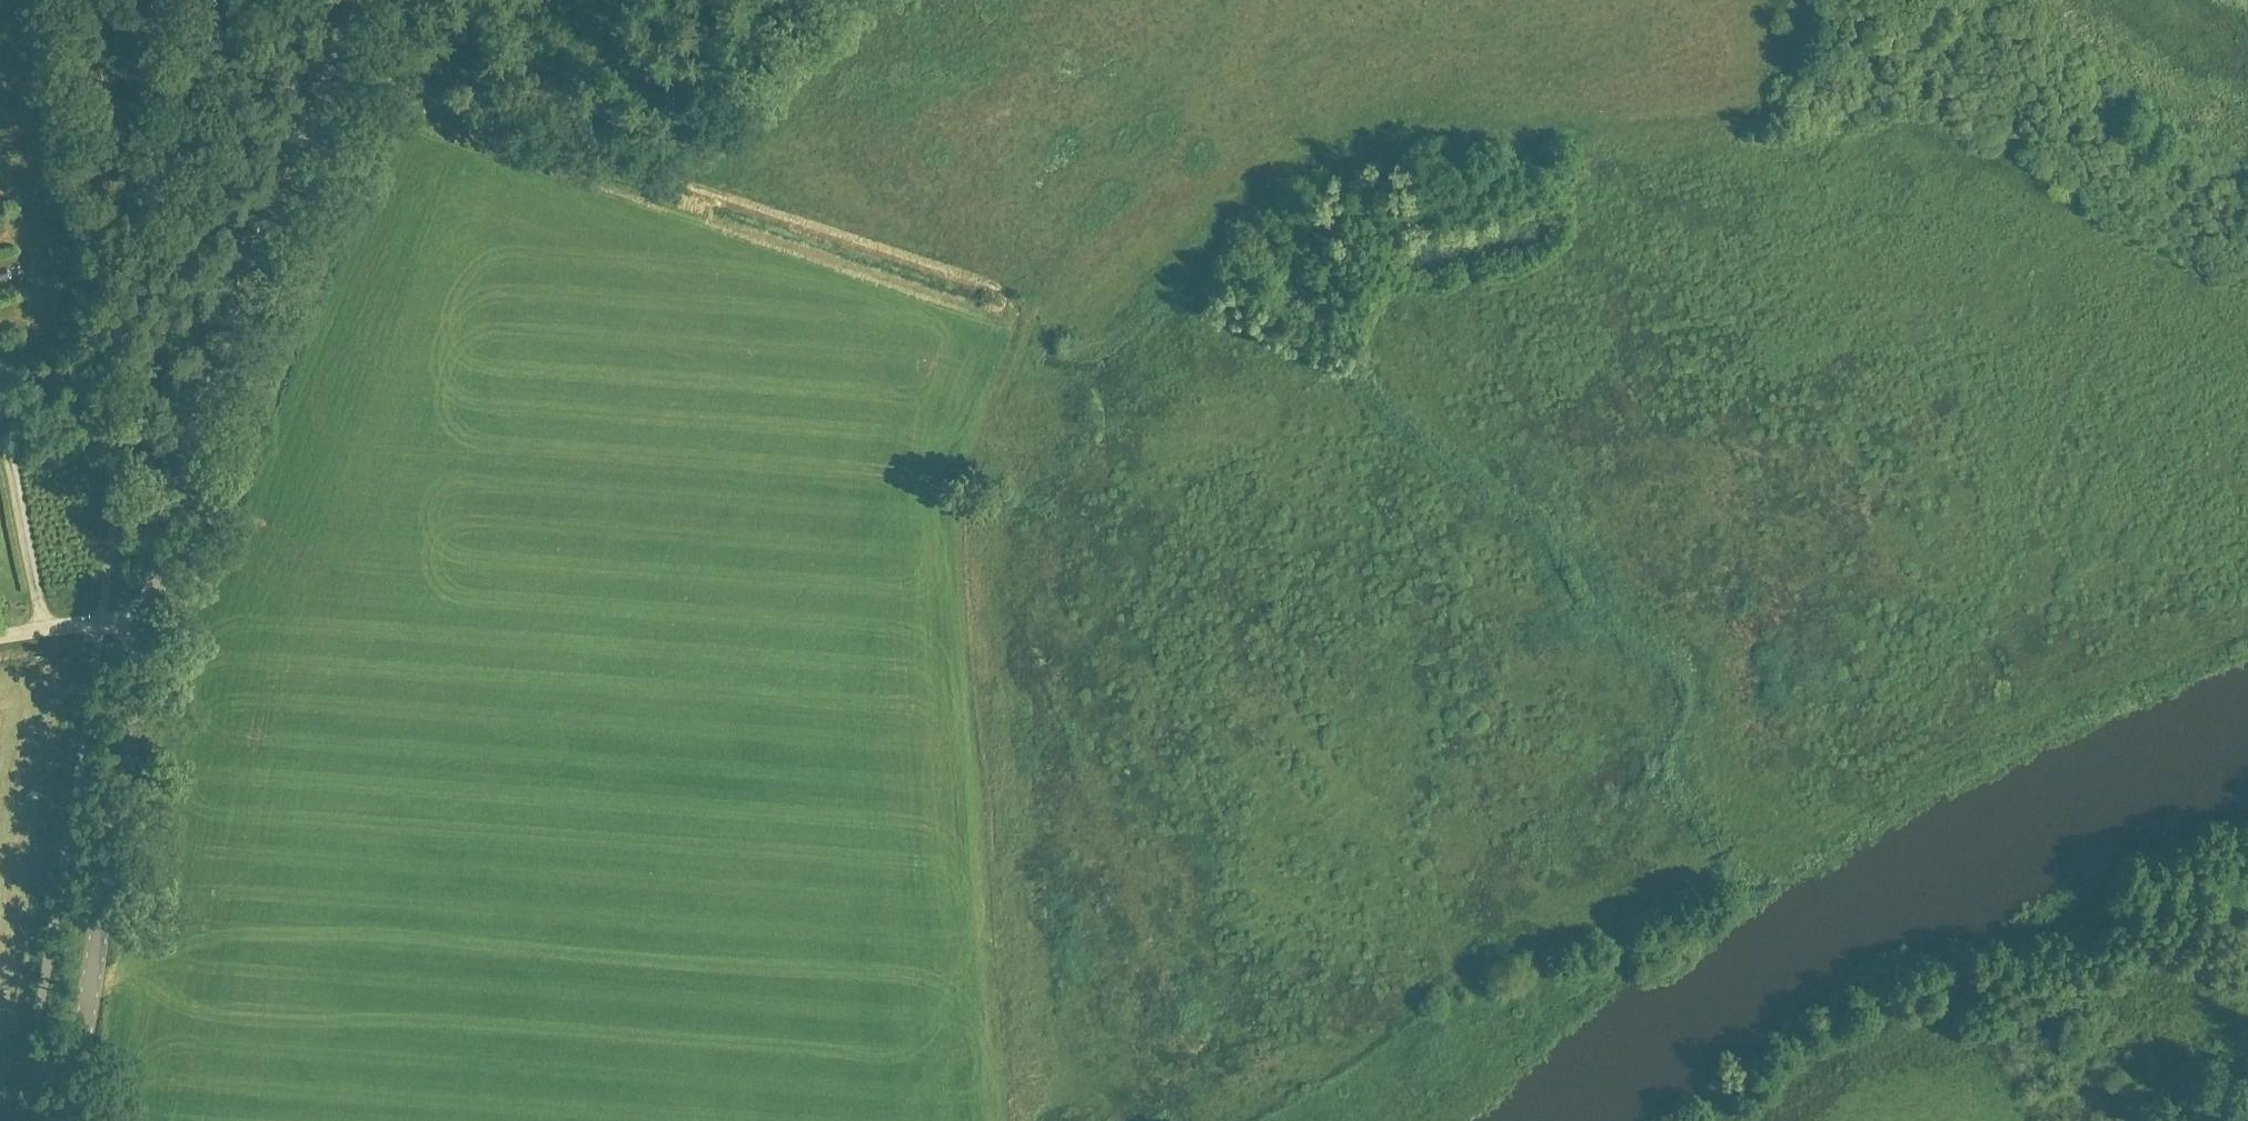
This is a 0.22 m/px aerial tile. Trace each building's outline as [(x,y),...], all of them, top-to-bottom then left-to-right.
[(467,41),(471,27),(454,21),(449,35),(467,41)] [(14,291),(9,268),(0,270),(0,284),(2,293),(14,291)]
